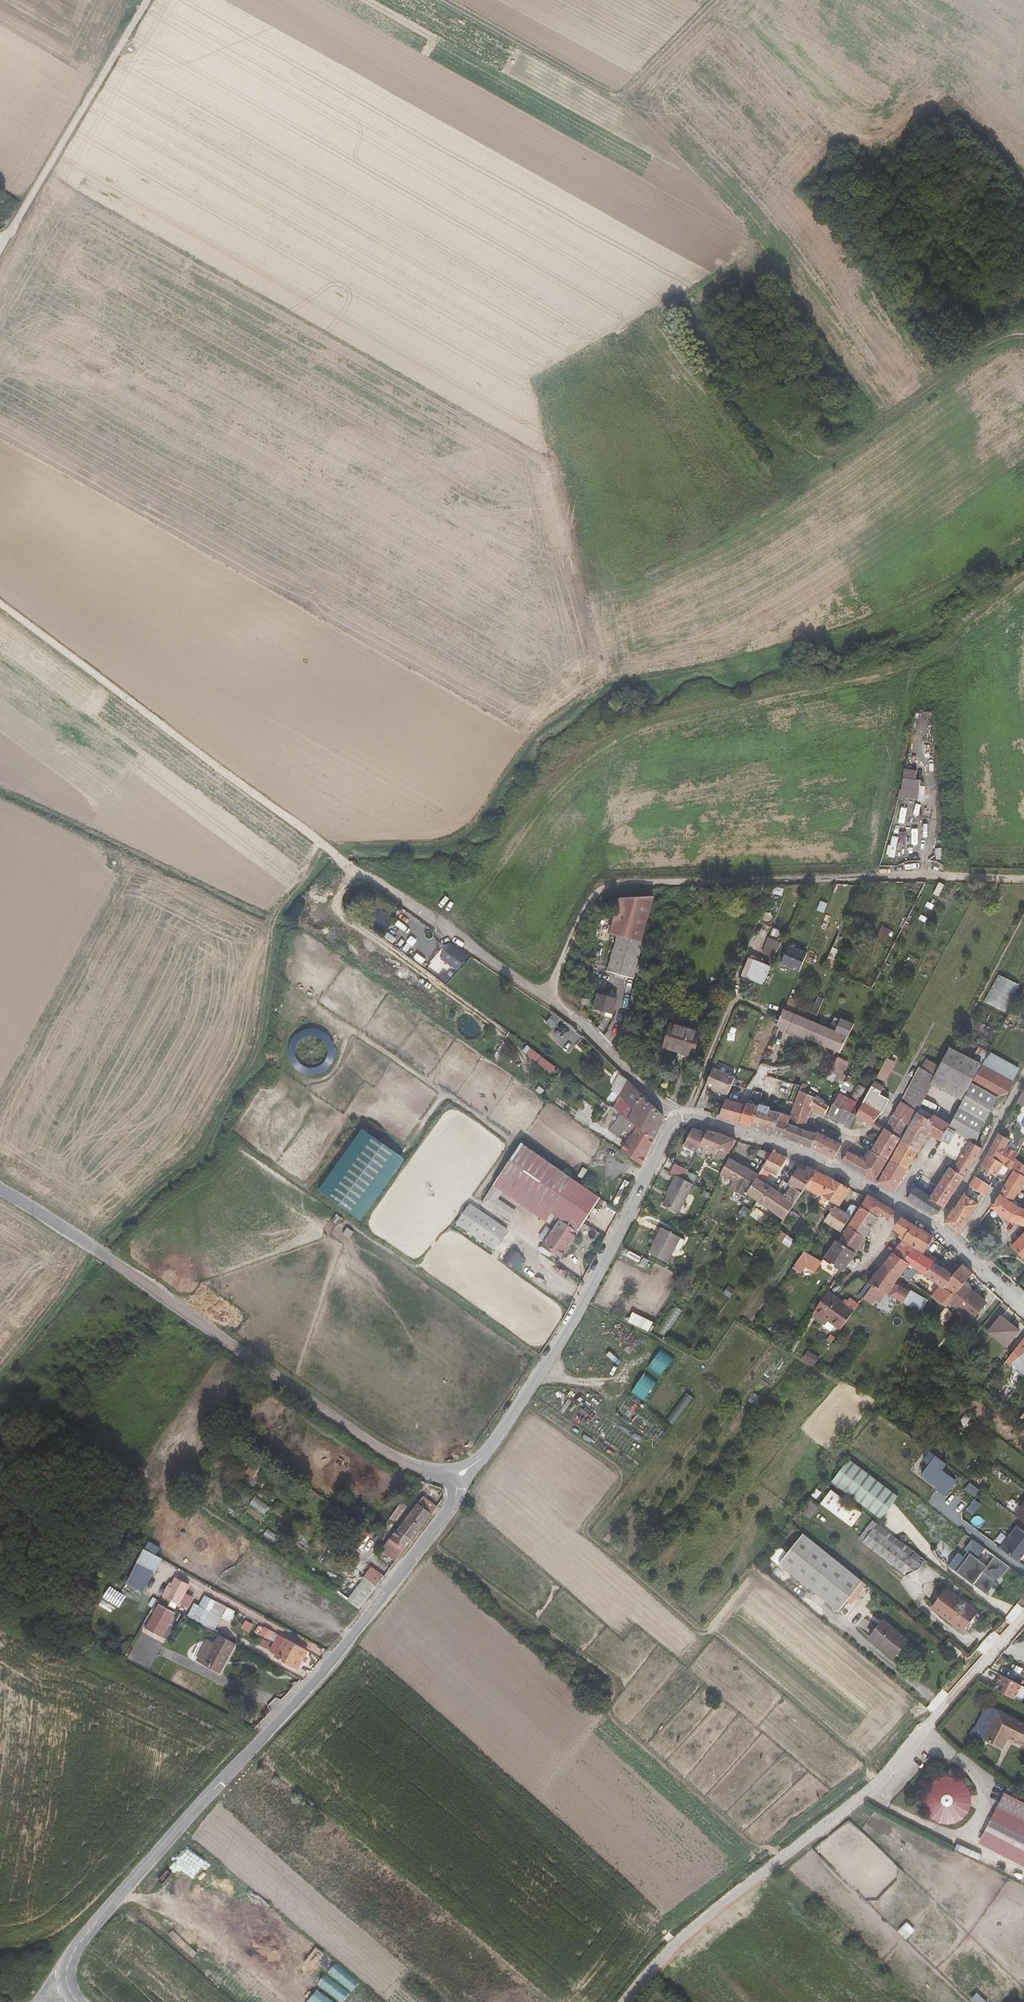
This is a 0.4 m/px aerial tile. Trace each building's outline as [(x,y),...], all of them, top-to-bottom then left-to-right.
[(924,782),(905,780),(902,798),(924,801),(924,782)] [(643,944),(642,944),(656,900),(623,901),(612,934),(620,936),(609,972),(632,979),(643,944)] [(882,925),(877,936),(886,941),(892,929),(882,925)] [(762,951),(776,957),(782,942),(768,937),(762,951)] [(457,970),(469,955),(453,942),(441,957),(457,970)] [(783,966),(803,970),(807,949),(787,945),(783,966)] [(786,991),(793,975),(750,957),(744,973),(786,991)] [(841,962),(829,957),(824,968),(835,973),(841,962)] [(1006,1011),(1020,984),(999,973),(985,1001),(1006,1011)] [(596,1009),(614,1014),(618,1000),(600,995),(596,1009)] [(778,1025),(810,1039),(817,1023),(785,1009),(778,1025)] [(817,1023),(810,1039),(841,1052),(849,1036),(817,1023)] [(691,1059),(698,1032),(669,1024),(663,1048),(677,1052),(676,1055),(691,1059)] [(555,1042),(562,1048),(567,1042),(559,1036),(555,1042)] [(949,1047),(935,1076),(969,1093),(983,1066),(984,1064),(961,1053),(966,1043),(959,1040),(954,1050),(949,1047)] [(529,1045),(525,1051),(552,1072),(556,1066),(529,1045)] [(875,1068),(882,1055),(875,1052),(869,1065),(875,1068)] [(988,1055),(1018,1072),(1018,1071),(989,1054),(988,1055)] [(983,1066),(1012,1082),(1018,1072),(988,1055),(984,1064),(983,1066)] [(888,1056),(877,1076),(886,1081),(897,1061),(888,1056)] [(962,1105),(986,1118),(997,1097),(1008,1093),(1014,1083),(1012,1082),(983,1066),(969,1093),(962,1105)] [(828,1078),(839,1085),(844,1074),(833,1068),(828,1078)] [(707,1085),(729,1095),(736,1078),(713,1069),(707,1085)] [(881,1094),(885,1086),(876,1081),(871,1090),(889,1101),(890,1099),(881,1094)] [(632,1120),(640,1127),(656,1138),(665,1121),(664,1116),(644,1096),(630,1083),(623,1095),(638,1109),(632,1120)] [(806,1094),(809,1086),(804,1084),(803,1086),(796,1103),(792,1114),(808,1121),(814,1106),(826,1114),(830,1107),(817,1099),(806,1094)] [(803,1086),(797,1085),(791,1102),(796,1103),(803,1086)] [(857,1116),(874,1125),(889,1101),(871,1090),(857,1116)] [(851,1099),(840,1094),(835,1105),(845,1111),(839,1121),(851,1127),(855,1119),(852,1113),(857,1103),(851,1099)] [(748,1104),(747,1107),(727,1100),(720,1117),(722,1119),(778,1135),(801,1144),(807,1131),(804,1130),(808,1121),(792,1114),(792,1116),(771,1111),(771,1108),(760,1105),(760,1107),(748,1104)] [(921,1109),(919,1113),(900,1103),(893,1116),(909,1126),(911,1127),(902,1142),(919,1151),(930,1133),(942,1140),(950,1124),(921,1109)] [(835,1105),(829,1115),(839,1121),(845,1111),(835,1105)] [(970,1142),(961,1160),(956,1170),(965,1176),(982,1149),(976,1146),(983,1123),(986,1118),(962,1105),(955,1118),(954,1117),(950,1124),(942,1140),(938,1146),(948,1152),(958,1136),(970,1142)] [(634,1136),(623,1152),(643,1165),(656,1138),(640,1127),(632,1120),(624,1114),(611,1132),(620,1138),(626,1130),(634,1136)] [(909,1126),(893,1116),(887,1128),(902,1137),(909,1126)] [(702,1145),(709,1131),(708,1132),(694,1128),(689,1139),(686,1146),(698,1152),(702,1145)] [(902,1137),(887,1128),(873,1151),(888,1160),(902,1137)] [(982,1166),(997,1176),(1004,1164),(998,1160),(1005,1147),(1013,1151),(1017,1153),(1019,1146),(1023,1138),(1020,1137),(1003,1128),(999,1134),(990,1153),(982,1166)] [(365,1131),(321,1192),(362,1222),(406,1161),(365,1131)] [(731,1152),(737,1140),(721,1134),(720,1134),(709,1131),(702,1145),(718,1153),(717,1156),(726,1160),(730,1152),(731,1152)] [(819,1133),(818,1136),(808,1132),(807,1131),(801,1144),(814,1149),(835,1159),(842,1144),(819,1133)] [(958,1136),(948,1152),(961,1160),(970,1142),(958,1136)] [(891,1161),(908,1170),(919,1151),(902,1142),(891,1161)] [(523,1144),(495,1187),(502,1191),(505,1193),(544,1219),(549,1212),(572,1178),(523,1144)] [(842,1163),(876,1181),(888,1160),(873,1151),(870,1149),(864,1161),(847,1152),(842,1163)] [(774,1151),(764,1168),(772,1171),(779,1175),(790,1158),(774,1151)] [(760,1175),(731,1158),(722,1173),(749,1189),(747,1193),(749,1194),(759,1178),(761,1176),(760,1175)] [(1017,1160),(1012,1170),(1015,1172),(992,1207),(1010,1221),(1023,1225),(1023,1209),(1020,1208),(1012,1202),(1023,1182),(1023,1164),(1017,1160)] [(879,1183),(895,1192),(908,1170),(891,1161),(879,1183)] [(676,1164),(672,1172),(675,1174),(685,1179),(689,1170),(676,1164)] [(802,1170),(791,1185),(804,1194),(808,1188),(818,1172),(809,1167),(807,1168),(805,1167),(802,1170)] [(956,1170),(951,1167),(933,1195),(932,1197),(931,1199),(943,1206),(945,1207),(965,1176),(956,1170)] [(760,1175),(761,1176),(759,1178),(765,1182),(772,1171),(764,1168),(760,1175)] [(832,1179),(818,1172),(808,1188),(822,1195),(832,1179)] [(678,1211),(692,1183),(685,1179),(675,1174),(666,1191),(668,1193),(663,1203),(678,1211)] [(977,1177),(970,1186),(985,1196),(991,1186),(977,1177)] [(548,1243),(546,1246),(563,1257),(601,1198),(572,1178),(549,1212),(559,1218),(557,1221),(561,1223),(555,1232),(548,1243)] [(759,1201),(786,1220),(804,1194),(791,1185),(786,1182),(780,1192),(765,1182),(759,1178),(749,1194),(759,1201)] [(851,1189),(832,1179),(822,1195),(839,1205),(851,1189)] [(960,1234),(985,1196),(970,1186),(956,1208),(955,1207),(945,1222),(960,1234)] [(502,1191),(495,1187),(485,1203),(512,1221),(516,1215),(495,1201),(502,1191)] [(931,1199),(932,1197),(916,1187),(907,1200),(933,1214),(938,1214),(943,1206),(931,1199)] [(495,1201),(516,1215),(519,1212),(500,1200),(505,1193),(502,1191),(495,1201)] [(868,1198),(850,1226),(866,1237),(882,1213),(891,1219),(896,1212),(869,1195),(868,1198)] [(848,1214),(852,1217),(858,1208),(854,1204),(848,1214)] [(509,1231),(472,1205),(459,1224),(497,1250),(509,1231)] [(826,1220),(842,1232),(848,1224),(852,1217),(848,1214),(836,1206),(826,1220)] [(928,1253),(934,1236),(903,1218),(896,1228),(903,1233),(901,1235),(905,1239),(894,1253),(911,1263),(944,1286),(956,1295),(965,1284),(968,1280),(974,1274),(964,1264),(955,1275),(925,1256),(927,1252),(928,1253)] [(856,1252),(866,1237),(850,1226),(840,1242),(856,1252)] [(548,1243),(555,1232),(548,1227),(541,1238),(548,1243)] [(668,1263),(683,1237),(665,1228),(650,1253),(668,1263)] [(788,1235),(780,1229),(775,1237),(783,1243),(788,1235)] [(1017,1242),(1013,1247),(1023,1258),(1023,1234),(1017,1242)] [(840,1242),(837,1240),(825,1258),(845,1271),(857,1252),(856,1252),(840,1242)] [(515,1250),(506,1261),(514,1268),(523,1256),(515,1250)] [(795,1254),(789,1250),(782,1259),(788,1263),(795,1254)] [(817,1272),(822,1258),(801,1251),(794,1270),(803,1273),(805,1268),(817,1272)] [(886,1263),(902,1274),(904,1276),(908,1271),(906,1269),(911,1263),(894,1253),(886,1263)] [(883,1296),(886,1292),(899,1299),(911,1306),(915,1297),(910,1294),(911,1292),(896,1283),(902,1274),(886,1263),(870,1283),(875,1286),(882,1290),(880,1294),(883,1296)] [(857,1277),(848,1289),(863,1299),(871,1287),(857,1277)] [(968,1280),(965,1284),(972,1290),(975,1286),(968,1280)] [(965,1284),(956,1295),(951,1301),(973,1320),(987,1303),(972,1290),(965,1284)] [(956,1295),(944,1286),(939,1292),(951,1301),(956,1295)] [(855,1311),(845,1304),(828,1291),(816,1310),(841,1329),(855,1311)] [(935,1297),(947,1306),(951,1301),(939,1292),(935,1297)] [(934,1296),(922,1312),(936,1320),(947,1306),(935,1297),(934,1296)] [(847,1300),(845,1304),(855,1311),(861,1304),(854,1299),(851,1303),(847,1300)] [(634,1312),(630,1321),(649,1330),(653,1321),(634,1312)] [(1002,1316),(990,1332),(1008,1346),(1020,1331),(1002,1316)] [(1015,1362),(1023,1373),(1023,1355),(1015,1362)] [(617,1413),(646,1431),(657,1414),(628,1396),(617,1413)] [(944,1469),(948,1463),(927,1448),(911,1470),(947,1494),(958,1478),(944,1469)] [(847,1457),(830,1479),(880,1517),(896,1495),(847,1457)] [(821,1502),(852,1526),(863,1512),(832,1489),(821,1502)] [(390,1551),(399,1558),(438,1507),(425,1498),(419,1505),(418,1504),(385,1547),(383,1550),(388,1554),(390,1551)] [(1021,1563),(1023,1559),(1023,1530),(1018,1525),(1001,1546),(1021,1563)] [(803,1533),(796,1542),(855,1590),(862,1581),(803,1533)] [(886,1536),(874,1550),(909,1577),(920,1563),(886,1536)] [(957,1551),(948,1565),(985,1594),(995,1581),(992,1578),(996,1574),(999,1576),(1000,1577),(1008,1565),(994,1554),(986,1565),(976,1557),(984,1547),(971,1537),(963,1548),(966,1550),(963,1555),(957,1551)] [(855,1590),(796,1542),(778,1563),(838,1611),(855,1590)] [(140,1558),(138,1562),(154,1570),(160,1559),(144,1549),(140,1558)] [(390,1551),(388,1554),(397,1561),(399,1558),(390,1551)] [(154,1570),(138,1562),(128,1582),(145,1591),(154,1570)] [(349,1601),(361,1609),(385,1576),(374,1568),(358,1589),(349,1601)] [(176,1577),(173,1582),(171,1581),(163,1596),(179,1604),(189,1585),(176,1577)] [(349,1601),(358,1589),(346,1580),(337,1593),(349,1601)] [(945,1588),(930,1607),(960,1630),(975,1611),(945,1588)] [(219,1601),(205,1627),(214,1632),(223,1616),(231,1620),(235,1611),(219,1601)] [(164,1637),(177,1612),(159,1602),(145,1627),(164,1637)] [(907,1640),(882,1620),(869,1637),(893,1657),(907,1640)] [(212,1664),(218,1668),(232,1645),(220,1637),(209,1654),(216,1658),(212,1664)] [(296,1669),(306,1650),(287,1639),(277,1658),(296,1669)] [(948,1642),(944,1647),(956,1658),(961,1652),(948,1642)] [(1023,1701),(1023,1684),(1001,1675),(995,1690),(1023,1701)] [(997,1710),(983,1738),(1001,1747),(1006,1736),(1023,1744),(1023,1724),(997,1710)] [(974,1809),(975,1805),(975,1803),(974,1797),(972,1792),(968,1787),(966,1784),(961,1781),(956,1779),(952,1778),(947,1777),(941,1778),(936,1780),(932,1782),(928,1785),(925,1788),(922,1793),(921,1799),(920,1804),(920,1810),(921,1814),(924,1819),(927,1824),(932,1827),(937,1830),(942,1832),(948,1832),(954,1831),(959,1829),(964,1826),(967,1824),(970,1819),(973,1814),(974,1809)] [(1023,1827),(1023,1821),(997,1807),(995,1812),(1023,1827)] [(995,1812),(980,1839),(1023,1861),(1023,1827),(995,1812)] [(980,1839),(978,1844),(1023,1868),(1023,1861),(980,1839)]
